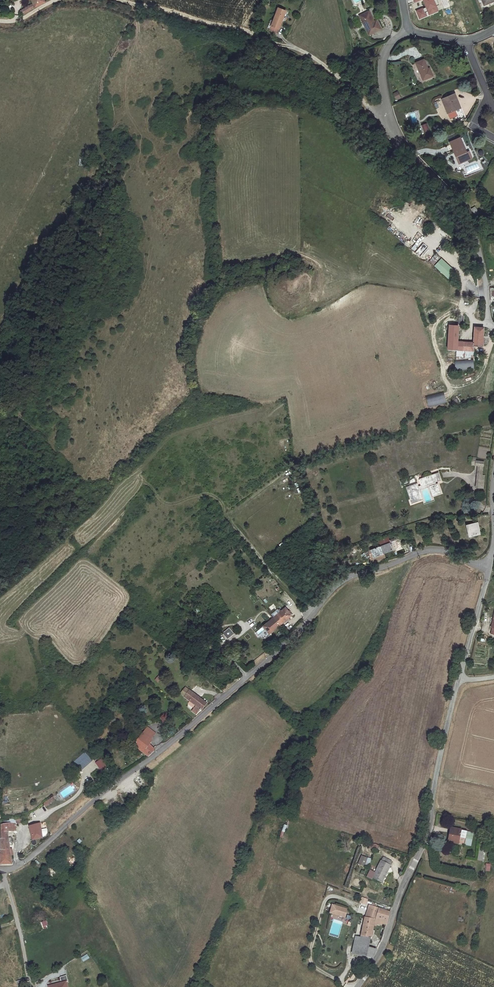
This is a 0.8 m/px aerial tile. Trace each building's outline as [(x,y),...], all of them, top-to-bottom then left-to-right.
[(44,1),(44,0),(32,0),(33,2),(21,9),(23,13),(44,1)] [(436,5),(439,4),(437,0),(426,0),(427,3),(425,4),(427,7),(417,11),(420,19),(426,16),(425,13),(428,12),(430,15),(438,11),(436,5)] [(280,6),(271,23),(279,26),(287,10),(280,6)] [(370,12),(361,16),(368,36),(381,30),(378,22),(375,23),(370,12)] [(415,64),(422,82),(432,77),(429,69),(427,71),(423,61),(415,64)] [(440,100),(446,114),(449,112),(453,122),(461,119),(453,101),(455,100),(453,95),(440,100)] [(449,145),(456,162),(459,160),(461,165),(471,161),(468,154),(465,156),(459,141),(449,145)] [(448,280),(456,272),(441,258),(434,265),(448,280)] [(458,350),(458,339),(459,325),(450,325),(449,350),(458,350)] [(475,326),(474,340),(474,345),(483,345),(484,326),(475,326)] [(474,340),(458,339),(458,350),(474,351),(474,345),(474,340)] [(473,360),(455,361),(455,369),(474,368),(473,360)] [(444,393),(426,396),(427,406),(445,403),(444,393)] [(478,465),(482,466),(483,461),(475,460),(475,457),(471,457),(470,464),(478,465)] [(482,466),(478,465),(475,487),(483,488),(484,475),(481,474),(482,466)] [(440,479),(438,472),(419,478),(421,484),(416,486),(416,483),(405,487),(410,501),(421,498),(418,489),(429,486),(432,495),(439,492),(435,481),(440,479)] [(477,522),(466,525),(469,536),(480,534),(477,522)] [(374,556),(384,553),(392,550),(389,541),(388,541),(387,539),(382,541),(384,545),(371,550),(373,557),(374,556)] [(385,557),(384,553),(374,556),(375,561),(385,557)] [(274,615),(281,622),(290,613),(284,606),(274,615)] [(272,630),(281,622),(274,615),(266,623),(272,630)] [(206,700),(189,685),(183,693),(200,707),(206,700)] [(134,738),(147,753),(154,748),(149,742),(151,737),(144,729),(134,738)] [(81,771),(93,760),(84,752),(73,763),(81,771)] [(101,759),(95,763),(100,771),(107,767),(101,759)] [(46,807),(55,801),(52,796),(42,802),(46,807)] [(3,863),(12,862),(9,831),(10,830),(10,826),(12,825),(11,817),(1,819),(2,835),(0,836),(2,847),(0,848),(1,863),(3,863)] [(40,829),(39,823),(29,825),(32,841),(38,840),(37,837),(42,835),(43,834),(44,834),(45,832),(46,830),(46,828),(40,829)] [(464,836),(449,833),(445,846),(456,849),(457,844),(462,845),(464,836)] [(365,866),(368,858),(362,855),(359,864),(365,866)] [(375,875),(373,880),(382,884),(392,864),(383,859),(375,875)] [(362,897),(359,903),(366,905),(369,900),(362,897)] [(332,904),(329,914),(345,918),(348,909),(332,904)] [(376,910),(376,913),(374,923),(386,924),(390,912),(376,910)] [(362,911),(360,920),(372,922),(374,923),(376,913),(362,911)] [(338,938),(343,922),(333,919),(329,935),(338,938)] [(372,922),(360,920),(356,943),(351,942),(349,955),(372,959),(375,953),(376,951),(367,950),(372,922)] [(80,958),(83,962),(89,959),(87,954),(80,958)] [(65,975),(60,977),(62,982),(48,985),(49,986),(68,986),(66,981),(67,981),(65,975)]
